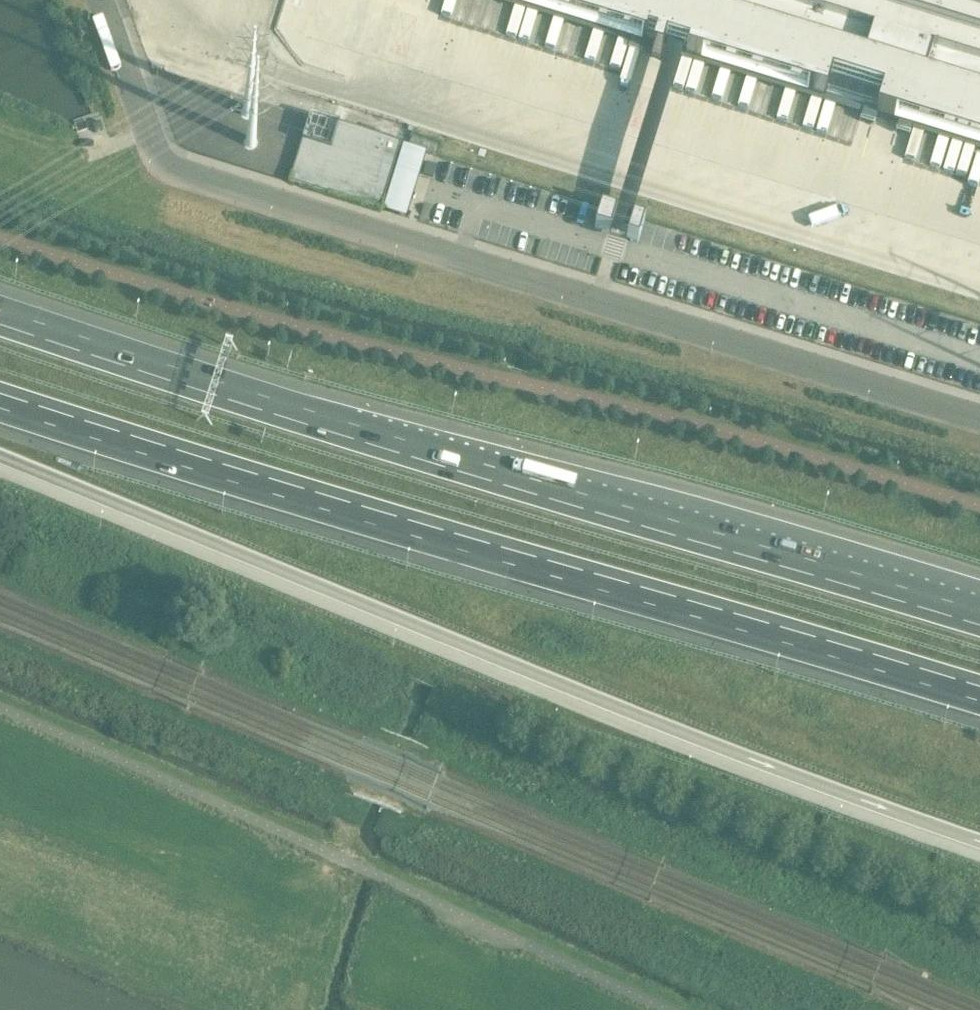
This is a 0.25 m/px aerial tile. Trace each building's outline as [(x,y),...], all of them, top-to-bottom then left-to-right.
[(979,145),(979,0),(511,0),(979,145)] [(401,144),(309,116),(289,183),(380,211),(401,144)]
